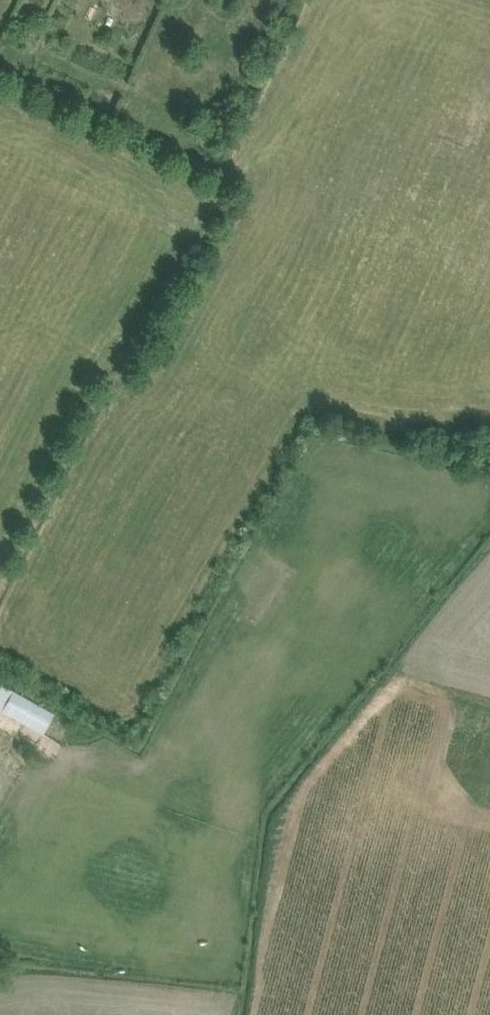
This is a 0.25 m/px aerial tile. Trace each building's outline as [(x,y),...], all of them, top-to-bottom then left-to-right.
[(0,677),(0,707),(73,743),(84,720),(0,677)]
